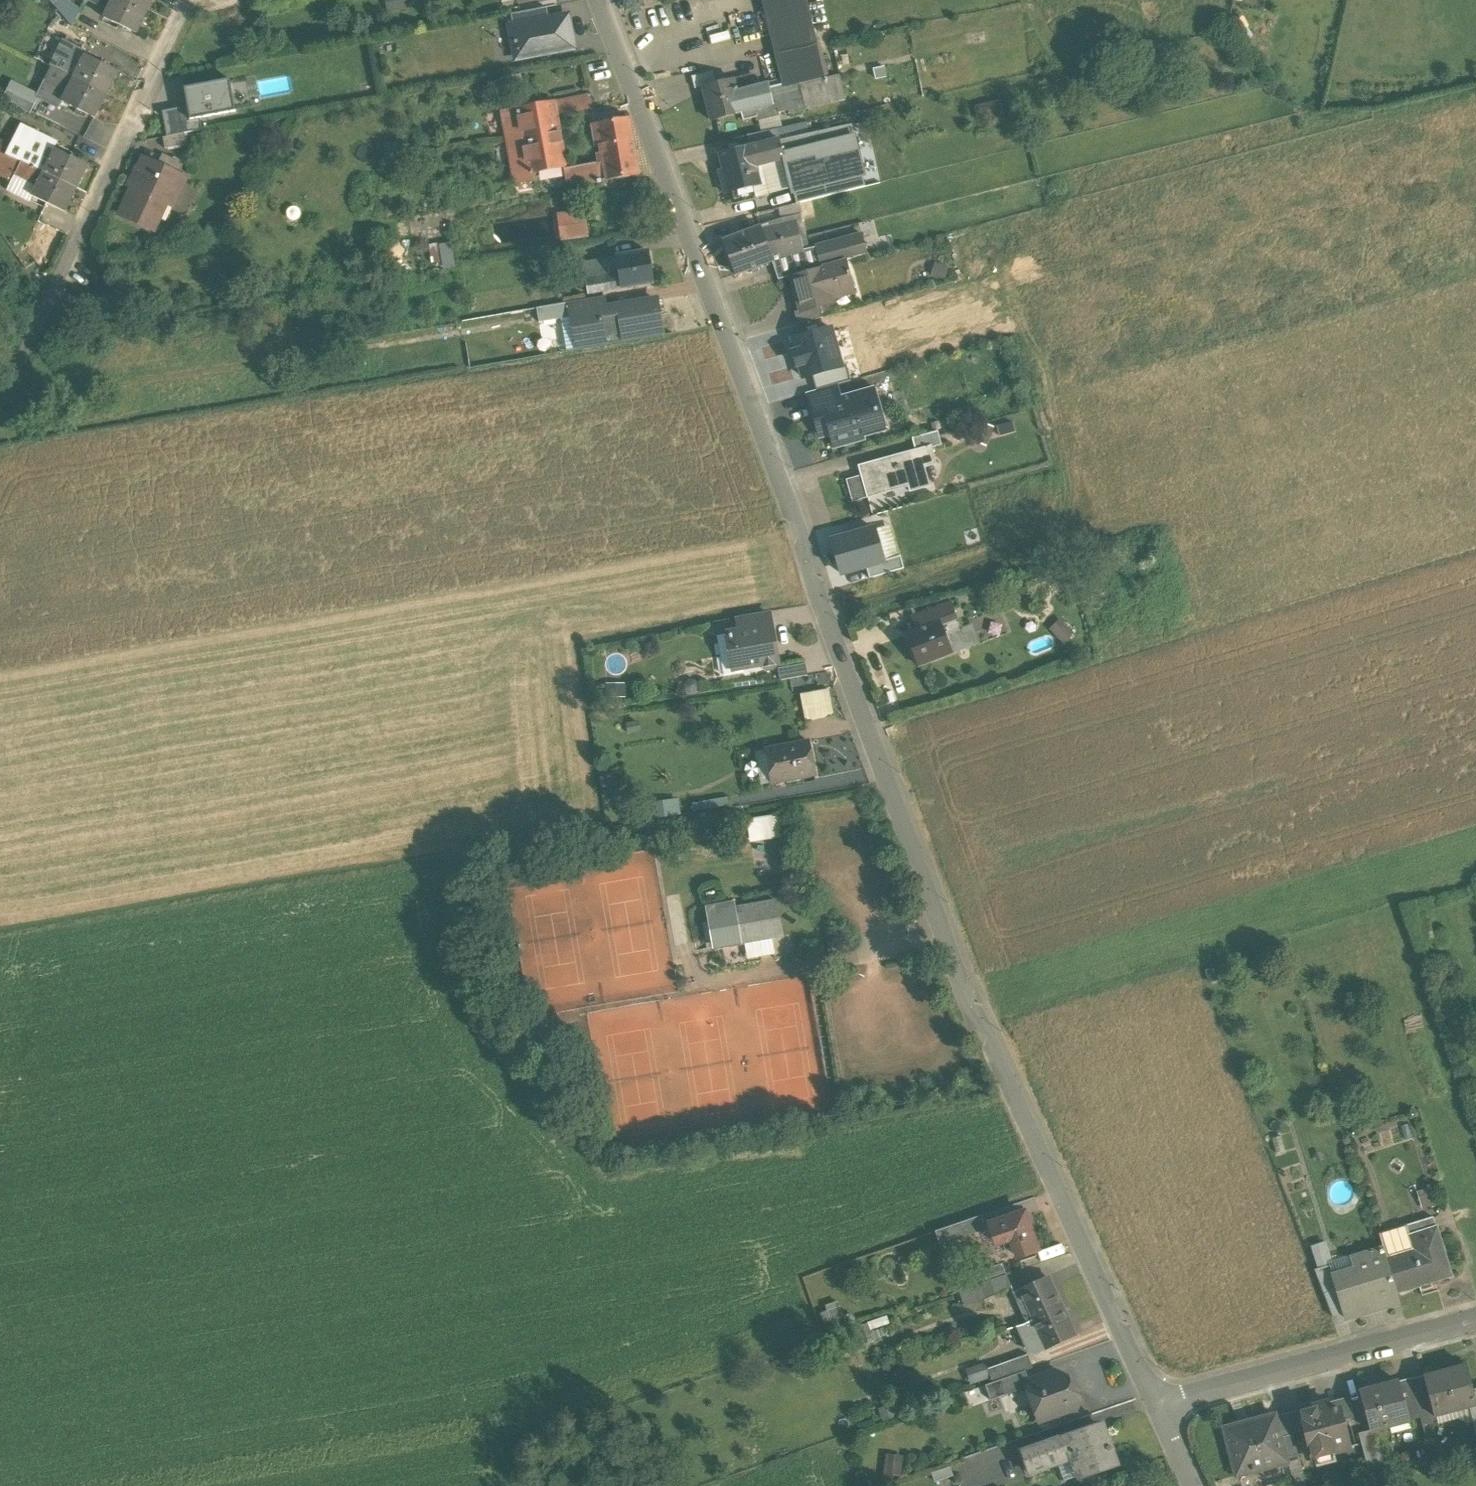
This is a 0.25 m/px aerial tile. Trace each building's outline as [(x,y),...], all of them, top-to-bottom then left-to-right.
[(68,0),(49,0),(53,5),(57,9),(73,25),(80,10),(68,0)] [(127,0),(87,0),(108,10),(104,18),(136,33),(147,10),(127,0)] [(147,10),(152,0),(127,0),(147,10)] [(388,11),(405,8),(404,0),(386,0),(388,11)] [(774,51),(816,43),(805,0),(761,0),(774,51)] [(512,14),(514,26),(549,20),(547,8),(512,14)] [(514,26),(510,27),(516,59),(574,49),(568,17),(549,20),(514,26)] [(118,72),(85,55),(88,50),(62,39),(49,65),(51,66),(106,95),(118,72)] [(816,43),(774,51),(782,84),(783,84),(784,87),(824,77),(816,43)] [(106,95),(51,66),(37,94),(36,97),(38,98),(58,109),(62,102),(63,102),(94,118),(106,95)] [(839,75),(824,79),(830,103),(845,100),(839,75)] [(767,88),(759,90),(756,79),(746,82),(744,77),(734,80),(742,113),(741,113),(743,121),(755,118),(756,122),(779,116),(778,113),(776,103),(771,104),(767,88)] [(824,77),(784,87),(788,110),(789,114),(830,103),(824,79),(824,77)] [(733,79),(702,87),(711,121),(741,113),(742,113),(734,80),(733,79)] [(37,94),(12,80),(3,99),(30,114),(38,98),(36,97),(37,94)] [(231,82),(186,90),(189,106),(192,121),(202,119),(237,113),(231,82)] [(782,84),(767,88),(771,104),(776,103),(778,113),(788,110),(784,87),(783,84),(782,84)] [(589,97),(552,104),(555,115),(591,109),(589,97)] [(552,104),(520,110),(520,113),(525,137),(532,170),(564,165),(555,115),(552,104)] [(189,106),(165,110),(170,136),(184,133),(204,130),(202,119),(192,121),(189,106)] [(520,113),(502,116),(506,141),(525,137),(520,113)] [(629,119),(598,124),(604,162),(607,179),(638,174),(629,119)] [(851,125),(805,136),(780,141),(784,157),(783,158),(788,175),(796,204),(797,203),(815,199),(865,186),(851,125)] [(48,139),(21,126),(13,143),(7,156),(11,158),(21,161),(27,150),(49,161),(55,149),(50,147),(48,139)] [(776,129),(747,135),(750,146),(751,146),(779,140),(776,129)] [(170,136),(163,137),(165,149),(186,145),(184,133),(170,136)] [(525,137),(506,141),(514,183),(533,179),(532,170),(525,137)] [(779,140),(751,146),(755,165),(783,158),(784,157),(780,141),(779,140)] [(750,146),(719,153),(724,175),(720,176),(724,194),(732,192),(735,204),(755,199),(752,187),(760,185),(755,165),(751,146),(750,146)] [(88,165),(55,149),(49,161),(43,172),(76,189),(88,165)] [(49,161),(27,150),(21,161),(43,172),(49,161)] [(183,163),(162,153),(157,164),(178,174),(183,163)] [(157,164),(143,157),(130,186),(132,188),(119,215),(153,231),(166,203),(172,206),(186,177),(178,174),(157,164)] [(43,172),(21,161),(15,174),(37,185),(43,172)] [(604,162),(569,168),(569,170),(565,171),(564,171),(567,186),(607,179),(604,162)] [(76,189),(43,172),(37,185),(32,196),(65,212),(76,189)] [(815,199),(797,203),(800,215),(800,217),(818,212),(815,199)] [(796,204),(779,208),(782,220),(800,215),(797,203),(796,204)] [(557,216),(560,241),(587,237),(583,212),(557,216)] [(797,223),(769,229),(768,224),(760,227),(767,244),(800,236),(798,231),(797,223)] [(760,227),(722,241),(728,258),(767,244),(760,227)] [(862,234),(815,247),(821,267),(867,255),(862,234)] [(800,236),(767,244),(772,257),(803,250),(802,245),(800,238),(800,236)] [(431,243),(432,264),(454,263),(452,242),(431,243)] [(767,244),(728,258),(735,275),(772,262),(773,261),(772,257),(767,244)] [(807,244),(802,245),(803,250),(772,257),(773,261),(772,262),(778,279),(821,267),(815,247),(808,249),(807,244)] [(609,275),(585,279),(586,284),(588,294),(653,283),(648,251),(606,258),(609,275)] [(845,262),(791,277),(800,310),(800,311),(819,306),(832,302),(829,293),(852,287),(849,275),(850,275),(849,271),(848,271),(845,262)] [(555,281),(543,283),(545,292),(556,291),(555,281)] [(603,297),(568,303),(570,317),(576,316),(575,314),(605,308),(603,297)] [(605,308),(575,314),(576,316),(582,350),(604,346),(602,334),(622,330),(624,342),(660,337),(656,316),(659,315),(656,300),(605,308)] [(819,306),(800,311),(800,310),(793,312),(797,325),(823,318),(819,306)] [(841,366),(831,328),(792,339),(796,352),(793,352),(797,366),(800,365),(803,377),(812,375),(842,367),(841,366)] [(842,367),(812,375),(816,390),(851,381),(846,365),(841,366),(842,367)] [(836,385),(807,393),(814,418),(820,416),(843,409),(840,397),(836,385)] [(871,388),(840,397),(843,409),(820,416),(823,427),(821,428),(824,436),(829,434),(832,443),(844,440),(846,444),(862,440),(861,435),(877,431),(872,414),(878,413),(871,388)] [(936,432),(911,439),(914,450),(915,452),(930,448),(940,445),(936,432)] [(914,450),(858,466),(865,493),(906,482),(909,492),(929,486),(923,468),(935,464),(930,448),(915,452),(914,450)] [(886,563),(876,528),(830,540),(840,575),(866,568),(886,563)] [(886,563),(866,568),(869,578),(904,569),(901,559),(886,563)] [(957,620),(950,602),(925,611),(931,626),(940,623),(941,626),(957,620)] [(766,612),(735,618),(738,632),(769,627),(766,612)] [(957,620),(941,626),(945,636),(961,630),(960,629),(957,620)] [(931,626),(906,636),(917,666),(951,652),(945,636),(941,626),(940,623),(931,626)] [(738,632),(726,634),(730,657),(739,656),(741,668),(759,665),(763,669),(771,667),(775,662),(774,652),(770,649),(768,641),(771,636),(769,627),(738,632)] [(961,630),(945,636),(951,652),(951,653),(973,644),(967,627),(960,629),(961,630)] [(805,664),(778,669),(780,680),(807,675),(805,664)] [(802,697),(807,719),(833,713),(828,691),(802,697)] [(808,742),(765,751),(773,784),(816,775),(808,742)] [(778,815),(746,819),(747,820),(748,820),(751,840),(780,836),(777,816),(779,815),(778,815)] [(775,902),(737,908),(737,903),(708,908),(709,913),(710,912),(715,947),(728,945),(728,946),(742,944),(781,937),(775,902)] [(1022,1214),(990,1225),(997,1243),(1004,1241),(1013,1238),(1016,1247),(1020,1258),(1036,1252),(1022,1214)] [(980,1216),(935,1231),(939,1244),(984,1228),(980,1216)] [(1432,1218),(1405,1226),(1409,1236),(1435,1228),(1432,1218)] [(1435,1228),(1409,1236),(1413,1250),(1385,1258),(1396,1293),(1450,1276),(1435,1228)] [(1013,1238),(1004,1241),(1007,1250),(1016,1247),(1013,1238)] [(1316,1265),(1331,1261),(1325,1240),(1310,1244),(1316,1265)] [(1385,1258),(1382,1249),(1352,1259),(1358,1277),(1337,1284),(1335,1284),(1337,1290),(1346,1319),(1371,1311),(1370,1308),(1398,1299),(1385,1258)] [(1331,1265),(1314,1270),(1323,1294),(1337,1290),(1335,1284),(1337,1284),(1331,1265)] [(1005,1275),(978,1284),(983,1300),(1012,1288),(1005,1275)] [(1046,1277),(1013,1293),(1020,1308),(1026,1306),(1032,1320),(1060,1308),(1046,1277)] [(978,1284),(959,1291),(964,1305),(984,1304),(983,1300),(978,1284)] [(1060,1308),(1032,1320),(1043,1343),(1046,1349),(1057,1344),(1058,1345),(1074,1337),(1060,1308)] [(1043,1343),(1032,1320),(1023,1325),(1033,1347),(1043,1343)] [(1027,1356),(987,1370),(991,1383),(1025,1371),(1032,1368),(1027,1356)] [(1465,1366),(1423,1377),(1431,1406),(1433,1416),(1456,1410),(1455,1408),(1469,1405),(1475,1403),(1472,1390),(1465,1366)] [(991,1383),(985,1385),(990,1401),(1027,1388),(1025,1384),(1029,1382),(1025,1371),(991,1383)] [(1029,1382),(1025,1384),(1027,1388),(1039,1422),(1057,1415),(1077,1408),(1080,1401),(1078,1394),(1071,1391),(1066,1376),(1057,1372),(1029,1382)] [(1423,1376),(1410,1380),(1417,1407),(1418,1410),(1431,1406),(1423,1377),(1423,1376)] [(1410,1380),(1410,1378),(1398,1381),(1406,1410),(1417,1407),(1410,1380)] [(1398,1381),(1360,1392),(1370,1431),(1370,1432),(1375,1430),(1409,1421),(1406,1410),(1398,1381)] [(1326,1404),(1299,1411),(1311,1460),(1349,1450),(1338,1410),(1328,1413),(1326,1404)] [(1417,1407),(1406,1410),(1409,1421),(1420,1418),(1418,1410),(1417,1407)] [(1077,1408),(1057,1415),(1060,1426),(1080,1419),(1077,1408)] [(1275,1415),(1251,1421),(1252,1423),(1239,1427),(1238,1424),(1223,1428),(1236,1476),(1288,1462),(1281,1437),(1275,1415)] [(1098,1425),(1021,1452),(1027,1471),(1073,1455),(1080,1476),(1112,1465),(1108,1452),(1110,1451),(1109,1447),(1106,1448),(1098,1425)] [(1385,1470),(1375,1430),(1370,1432),(1370,1431),(1358,1433),(1369,1474),(1385,1470)] [(1299,1459),(1292,1434),(1281,1437),(1288,1462),(1299,1459)] [(1292,1475),(1295,1485),(1306,1485),(1303,1476),(1302,1473),(1292,1475)] [(1303,1476),(1306,1485),(1314,1485),(1318,1485),(1315,1473),(1303,1476)]
